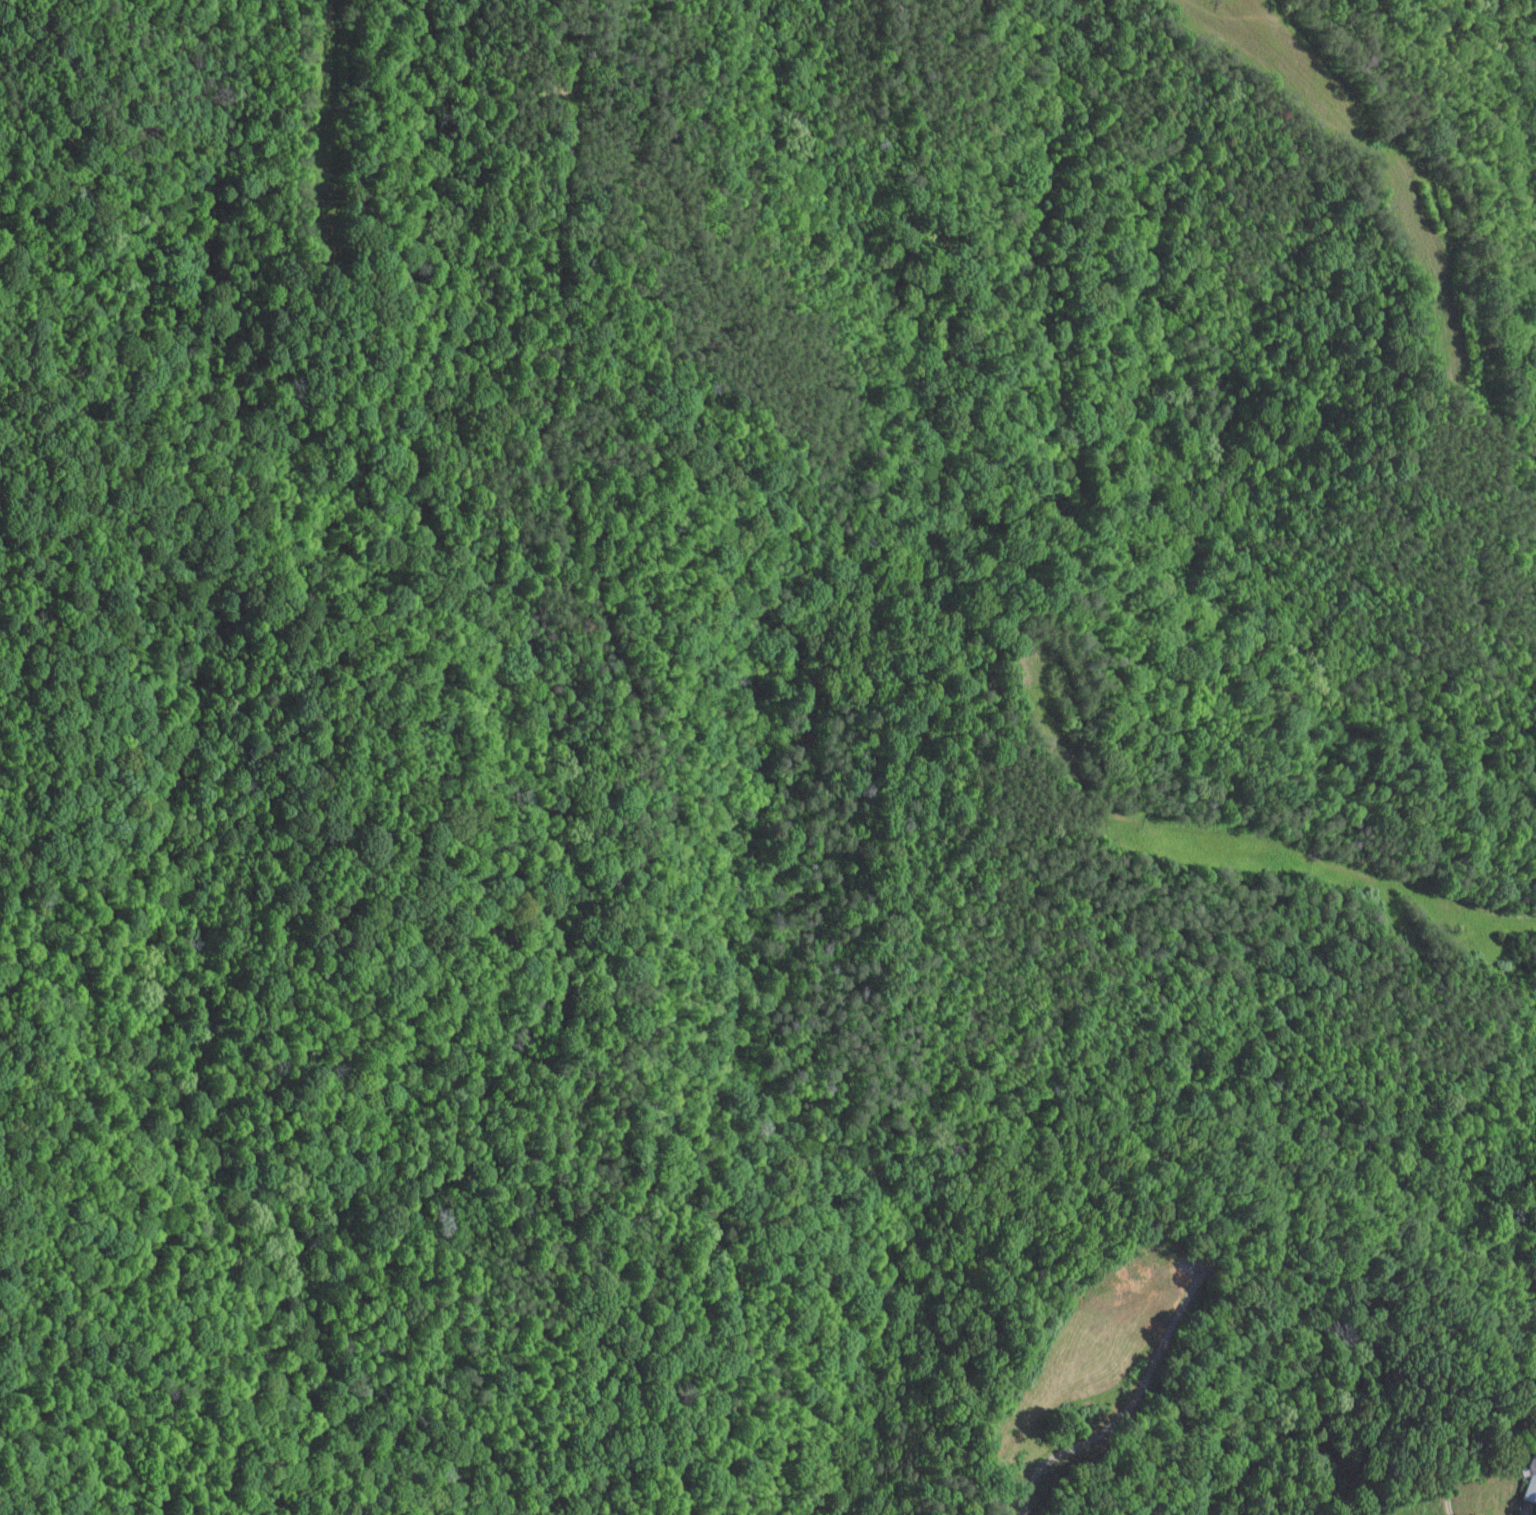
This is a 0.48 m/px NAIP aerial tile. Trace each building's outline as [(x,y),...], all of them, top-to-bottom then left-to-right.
[(1528,1471),(1516,1469),(1514,1493),(1526,1494),(1528,1471)]
